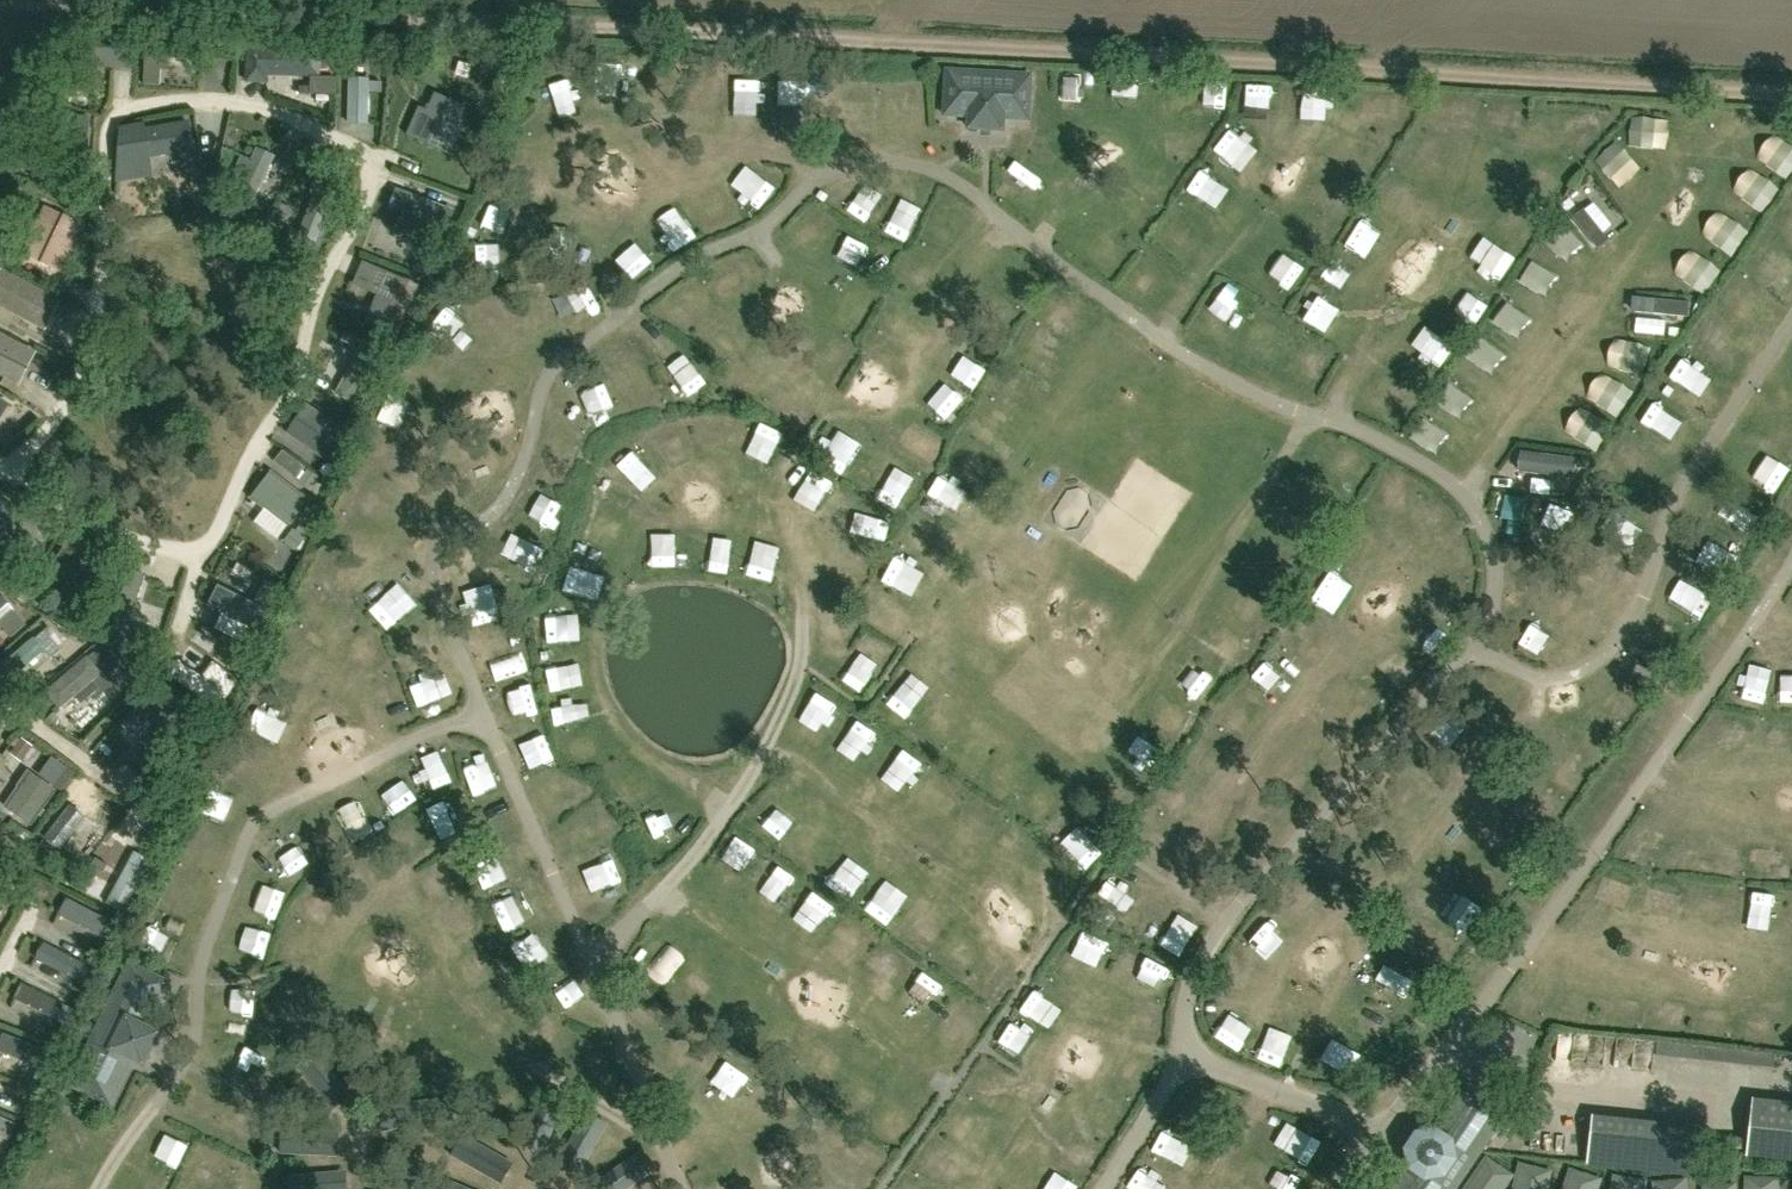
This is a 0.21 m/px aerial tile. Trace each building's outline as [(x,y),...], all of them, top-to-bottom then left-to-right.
[(81,25),(79,63),(128,66),(130,28),(81,25)] [(147,35),(145,83),(159,84),(160,69),(161,55),(168,56),(199,57),(200,38),(147,35)] [(251,79),(265,80),(266,72),(317,73),(317,71),(317,52),(252,50),(251,79)] [(398,60),(398,79),(412,79),(413,60),(398,60)] [(1029,119),(1031,75),(947,70),(944,114),(969,116),(968,128),(1003,130),(1004,118),(1029,119)] [(335,78),(315,77),(314,92),(335,92),(335,78)] [(1218,108),(1222,83),(1202,80),(1198,104),(1218,108)] [(737,107),(759,110),(763,85),(741,81),(737,107)] [(1326,122),(1326,87),(1305,86),(1305,121),(1326,122)] [(420,106),(407,134),(451,154),(463,126),(459,124),(467,106),(436,92),(428,110),(420,106)] [(1395,92),(1395,119),(1405,119),(1405,92),(1395,92)] [(1651,121),(1637,126),(1655,172),(1669,166),(1651,121)] [(140,131),(147,130),(146,123),(120,127),(117,182),(154,177),(151,155),(143,156),(140,131)] [(238,188),(237,192),(254,200),(274,157),(257,149),(252,160),(242,155),(237,167),(238,167),(247,171),(238,188)] [(279,159),(275,168),(288,174),(292,165),(279,159)] [(1196,176),(1184,198),(1205,209),(1217,187),(1196,176)] [(390,203),(391,205),(391,208),(404,212),(398,229),(430,240),(436,224),(447,228),(452,212),(396,192),(395,194),(393,195),(390,203)] [(1772,226),(1791,240),(1791,201),(1790,199),(1772,226)] [(64,275),(88,226),(45,205),(21,255),(64,275)] [(1599,249),(1611,242),(1591,211),(1580,218),(1599,249)] [(1502,246),(1487,270),(1506,282),(1521,258),(1502,246)] [(1257,283),(1287,301),(1300,280),(1270,262),(1257,283)] [(1,270),(0,272),(0,307),(46,332),(62,302),(1,270)] [(396,339),(419,287),(380,270),(373,287),(394,296),(379,332),(396,339)] [(589,286),(562,287),(563,312),(590,311),(589,286)] [(1477,317),(1493,295),(1482,288),(1466,309),(1477,317)] [(1216,289),(1204,314),(1233,328),(1245,304),(1216,289)] [(1308,323),(1320,300),(1309,294),(1296,317),(1308,323)] [(1690,316),(1692,303),(1664,300),(1662,313),(1690,316)] [(1521,309),(1507,314),(1518,341),(1531,336),(1521,309)] [(1697,335),(1725,360),(1742,341),(1714,316),(1697,335)] [(1638,335),(1670,334),(1669,318),(1637,319),(1638,335)] [(432,339),(454,347),(461,328),(439,320),(432,339)] [(1488,329),(1507,378),(1523,372),(1504,323),(1488,329)] [(1451,356),(1459,333),(1446,329),(1438,351),(1451,356)] [(353,347),(357,339),(344,332),(340,341),(353,347)] [(0,333),(0,376),(20,386),(37,353),(0,333)] [(687,352),(673,374),(703,392),(716,370),(687,352)] [(1685,354),(1667,377),(1696,400),(1714,377),(1685,354)] [(1480,359),(1459,374),(1474,396),(1495,381),(1480,359)] [(433,396),(443,372),(417,361),(407,385),(433,396)] [(1599,395),(1633,407),(1641,386),(1606,374),(1599,395)] [(10,403),(0,397),(0,420),(10,403)] [(395,403),(388,422),(416,432),(423,413),(395,403)] [(347,434),(307,407),(288,435),(328,462),(347,434)] [(1552,427),(1601,431),(1602,417),(1553,413),(1552,427)] [(1781,445),(1791,452),(1791,426),(1781,445)] [(1569,478),(1573,459),(1524,448),(1520,468),(1569,478)] [(819,515),(838,484),(817,472),(799,502),(819,515)] [(262,510),(265,510),(288,528),(289,528),(308,502),(274,476),(262,492),(260,492),(254,500),(255,505),(262,510)] [(881,498),(899,510),(913,489),(896,477),(881,498)] [(1075,532),(1097,500),(1075,486),(1053,518),(1075,532)] [(11,508),(0,497),(0,520),(11,508)] [(839,528),(859,540),(878,510),(859,498),(839,528)] [(0,530),(0,547),(8,539),(0,530)] [(91,590),(70,577),(86,549),(69,540),(43,585),(81,607),(91,590)] [(145,574),(130,569),(110,632),(143,643),(141,650),(152,653),(159,633),(129,623),(145,574)] [(1695,602),(1691,612),(1707,618),(1721,584),(1697,574),(1687,598),(1695,602)] [(218,586),(209,605),(223,612),(250,626),(258,630),(280,588),(266,581),(254,604),(218,586)] [(1344,624),(1354,601),(1338,594),(1339,592),(1319,584),(1309,610),(1344,624)] [(499,615),(505,594),(483,588),(477,609),(499,615)] [(2,596),(0,598),(0,623),(12,637),(26,624),(2,596)] [(389,632),(409,616),(394,597),(374,613),(389,632)] [(838,605),(832,615),(855,628),(861,618),(838,605)] [(1422,625),(1406,641),(1426,662),(1443,645),(1422,625)] [(248,631),(243,642),(251,647),(257,635),(248,631)] [(46,695),(59,710),(61,709),(64,708),(72,702),(73,699),(74,698),(81,706),(98,691),(92,683),(100,677),(99,676),(109,668),(96,653),(46,695)] [(230,665),(242,674),(250,662),(238,654),(230,665)] [(866,656),(847,686),(868,699),(887,670),(866,656)] [(239,680),(215,663),(204,678),(179,660),(168,675),(218,710),(239,680)] [(128,673),(113,687),(122,697),(138,683),(128,673)] [(411,683),(420,703),(443,693),(433,673),(411,683)] [(1744,676),(1741,701),(1765,705),(1769,679),(1744,676)] [(883,703),(903,718),(919,697),(900,682),(883,703)] [(801,716),(824,729),(841,699),(818,686),(801,716)] [(591,694),(555,703),(562,728),(598,719),(591,694)] [(170,717),(157,704),(144,716),(160,733),(137,754),(150,768),(194,727),(178,710),(170,717)] [(872,722),(857,741),(876,755),(891,737),(872,722)] [(1145,741),(1136,769),(1157,776),(1166,748),(1145,741)] [(894,766),(913,780),(927,762),(908,748),(894,766)] [(454,759),(428,769),(437,793),(463,783),(454,759)] [(33,827),(55,795),(39,784),(39,782),(31,776),(26,777),(21,785),(21,787),(6,808),(33,827)] [(210,799),(243,813),(250,796),(217,782),(210,799)] [(755,831),(775,844),(795,814),(775,801),(755,831)] [(681,811),(653,835),(668,853),(696,829),(681,811)] [(1095,839),(1076,848),(1085,867),(1104,857),(1095,839)] [(843,851),(825,881),(846,893),(864,863),(843,851)] [(426,882),(447,871),(441,859),(420,869),(426,882)] [(1,906),(10,889),(0,884),(0,905),(1,906)] [(891,924),(905,904),(886,890),(872,911),(891,924)] [(1121,925),(1133,910),(1105,890),(1094,905),(1121,925)] [(1450,919),(1471,930),(1483,908),(1463,897),(1450,919)] [(514,933),(537,921),(525,899),(502,911),(514,933)] [(159,919),(154,941),(187,949),(192,926),(159,919)] [(1078,932),(1070,952),(1093,962),(1101,941),(1078,932)] [(555,941),(533,956),(548,977),(570,962),(555,941)] [(888,942),(874,964),(896,977),(909,955),(888,942)] [(70,1085),(110,1104),(132,1059),(143,1064),(158,1033),(147,1028),(169,982),(129,963),(70,1085)] [(946,1006),(954,982),(931,974),(922,998),(946,1006)] [(561,998),(579,986),(571,975),(553,987),(561,998)] [(294,1022),(304,1003),(287,994),(276,1013),(294,1022)] [(1375,1007),(1366,1030),(1388,1039),(1397,1016),(1375,1007)] [(48,1047),(4,1035),(0,1049),(0,1077),(38,1087),(48,1047)] [(1680,1058),(1684,1045),(1662,1038),(1658,1051),(1680,1058)] [(353,1095),(317,1049),(297,1064),(333,1110),(353,1095)] [(724,1065),(693,1094),(708,1109),(739,1080),(724,1065)] [(1510,1109),(1471,1082),(1455,1107),(1457,1108),(1439,1135),(1437,1134),(1422,1136),(1413,1148),(1416,1163),(1417,1163),(1400,1188),(1455,1188),(1510,1109)] [(565,1102),(543,1093),(521,1144),(543,1153),(565,1102)] [(1746,1156),(1791,1160),(1791,1103),(1752,1098),(1746,1156)] [(608,1124),(586,1111),(558,1161),(580,1174),(608,1124)] [(24,1125),(0,1116),(0,1135),(18,1141),(24,1125)] [(1696,1122),(1594,1119),(1593,1161),(1695,1163),(1696,1122)] [(339,1132),(281,1128),(280,1152),(337,1156),(339,1132)] [(1165,1130),(1153,1149),(1185,1169),(1197,1150),(1165,1130)] [(513,1163),(463,1134),(450,1155),(501,1184),(513,1163)] [(386,1141),(373,1163),(415,1188),(425,1188),(431,1180),(435,1172),(386,1141)] [(642,1149),(594,1183),(599,1188),(628,1188),(656,1169),(642,1149)] [(1130,1188),(1173,1188),(1178,1178),(1142,1161),(1129,1188),(1130,1188)] [(288,1175),(289,1188),(348,1188),(347,1170),(288,1175)] [(449,1180),(445,1188),(470,1188),(449,1180)] [(830,1188),(851,1188),(835,1181),(830,1188)]
